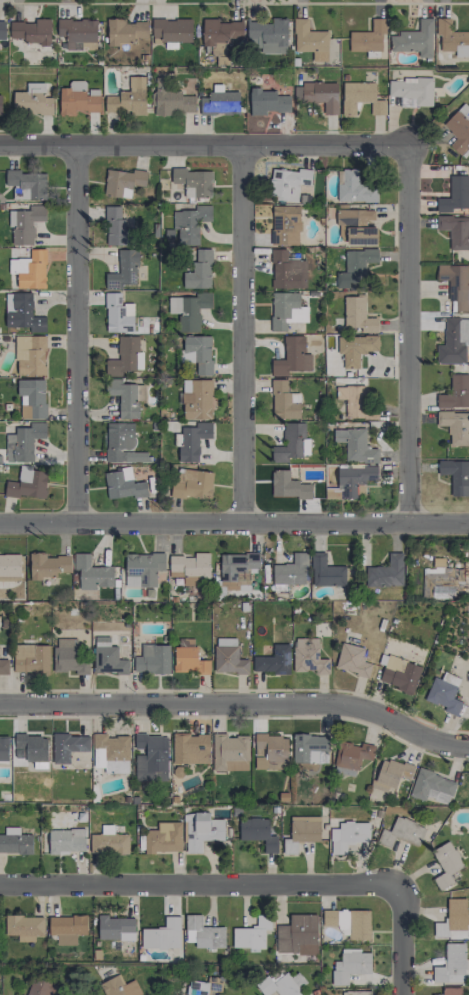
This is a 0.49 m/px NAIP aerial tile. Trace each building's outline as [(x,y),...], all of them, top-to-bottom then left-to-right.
[(10,39),(25,38),(25,45),(50,44),(50,18),(36,19),(36,21),(9,22),(10,39)] [(243,38),(242,22),(217,22),(217,18),(202,19),(202,47),(211,46),(212,57),(228,57),(227,38),(243,38)] [(287,18),(271,18),(271,21),(247,22),(247,46),(258,46),(258,54),(287,53),(287,18)] [(328,61),(327,30),(308,30),(308,18),(294,19),(295,51),(312,51),(312,61),(328,61)] [(386,18),(371,19),(371,31),(349,32),(350,51),(366,51),(366,57),(381,57),(381,35),(386,34),(386,18)] [(390,51),(418,51),(418,57),(432,57),(432,18),(418,19),(418,32),(390,32),(390,51)] [(450,31),(450,18),(439,18),(438,51),(456,51),(456,57),(468,57),(468,31),(450,31)] [(66,50),(97,50),(96,19),(57,20),(57,37),(66,36),(66,50)] [(147,22),(125,22),(125,19),(107,19),(107,42),(148,41),(147,22)] [(191,19),(152,19),(153,43),(192,42),(191,19)] [(105,114),(145,114),(146,76),(129,76),(129,91),(120,91),(119,96),(105,95),(105,114)] [(401,106),(432,107),(433,79),(389,79),(389,96),(401,96),(401,106)] [(86,81),(69,81),(69,87),(60,87),(59,115),(75,116),(75,111),(99,112),(100,89),(86,89),(86,81)] [(53,115),(53,97),(44,97),(45,83),(26,82),(26,92),(14,92),(13,114),(53,115)] [(338,114),(338,82),(302,83),(303,102),(323,102),(324,115),(338,114)] [(376,82),(343,82),(342,115),(355,116),(356,102),(371,102),(371,115),(385,115),(386,100),(375,100),(376,82)] [(200,97),(200,115),(240,114),(239,91),(223,92),(222,84),(211,85),(211,97),(200,97)] [(290,112),(291,96),(275,95),(276,90),(250,89),(250,115),(265,115),(265,112),(290,112)] [(195,112),(195,91),(155,91),(155,115),(171,116),(171,112),(195,112)] [(463,103),(442,125),(457,139),(451,146),(463,157),(468,151),(468,108),(463,103)] [(145,187),(147,173),(107,168),(104,195),(131,198),(132,185),(145,187)] [(186,198),(212,197),(212,171),(186,171),(186,168),(171,168),(172,184),(186,184),(186,198)] [(272,168),(270,199),(298,200),(299,184),(311,185),(312,171),(272,168)] [(358,169),(337,170),(338,202),(378,201),(377,185),(358,185),(358,169)] [(45,173),(21,173),(21,170),(5,170),(6,187),(29,187),(29,199),(46,199),(45,173)] [(450,175),(450,198),(437,198),(436,212),(452,212),(452,208),(468,208),(468,206),(468,176),(450,175)] [(11,210),(10,245),(33,245),(33,221),(45,221),(45,205),(29,205),(29,210),(11,210)] [(211,205),(195,205),(195,211),(173,211),(173,227),(178,227),(178,245),(198,245),(198,222),(211,222),(211,205)] [(300,205),(272,205),(272,245),(300,245),(300,205)] [(124,229),(125,218),(121,218),(121,207),(107,206),(105,244),(130,245),(131,229),(124,229)] [(378,243),(378,227),(366,227),(366,220),(375,220),(375,209),(338,209),(338,244),(378,243)] [(468,250),(468,216),(437,217),(437,230),(449,230),(450,250),(468,250)] [(45,288),(45,249),(30,249),(30,259),(10,259),(10,272),(17,272),(17,288),(45,288)] [(137,284),(137,249),(118,250),(119,273),(106,273),(106,289),(121,288),(121,284),(137,284)] [(184,288),(211,288),(211,249),(193,249),(193,273),(184,273),(184,288)] [(272,288),(306,288),(306,260),(287,259),(287,250),(272,249),(272,288)] [(378,250),(345,249),(344,272),(337,272),(336,288),(364,289),(365,262),(378,263),(378,250)] [(437,265),(437,280),(449,280),(448,301),(453,301),(453,311),(468,311),(468,304),(468,289),(468,265),(437,265)] [(6,292),(5,327),(30,327),(30,332),(45,332),(46,317),(32,316),(33,293),(6,292)] [(133,304),(121,304),(120,292),(105,293),(106,332),(134,331),(133,304)] [(169,297),(169,313),(179,313),(178,331),(199,332),(200,308),(211,308),(212,293),(195,293),(195,297),(169,297)] [(287,331),(286,322),(308,322),(308,306),(300,306),(300,293),(271,293),(272,331),(287,331)] [(361,333),(378,332),(377,318),(365,318),(364,296),(343,296),(343,329),(361,328),(361,333)] [(465,363),(465,342),(468,342),(468,319),(445,318),(444,345),(437,345),(436,362),(465,363)] [(379,352),(378,335),(337,336),(338,354),(343,354),(343,368),(359,368),(358,352),(379,352)] [(45,336),(16,336),(16,375),(46,374),(45,336)] [(118,336),(118,359),(105,359),(105,376),(122,376),(122,370),(143,370),(143,354),(139,354),(139,336),(118,336)] [(311,370),(311,354),(305,354),(304,336),(284,336),(284,359),(271,360),(271,376),(287,375),(287,371),(311,370)] [(195,375),(212,375),(211,337),(182,338),(183,361),(194,361),(195,375)] [(468,407),(468,374),(451,374),(450,394),(437,394),(437,407),(468,407)] [(45,419),(46,380),(17,379),(17,396),(21,397),(20,418),(45,419)] [(144,384),(122,384),(122,379),(106,379),(106,395),(119,395),(118,418),(139,419),(139,400),(144,401),(144,384)] [(211,419),(212,380),(183,379),(183,419),(211,419)] [(300,419),(300,393),(288,393),(288,379),(273,379),(272,418),(300,419)] [(345,419),(376,418),(376,411),(365,411),(365,386),(336,386),(336,400),(345,400),(345,419)] [(468,411),(437,412),(437,426),(449,425),(449,445),(468,445),(468,439),(468,411)] [(7,462),(32,462),(33,438),(46,438),(46,422),(29,422),(29,427),(7,427),(7,462)] [(105,461),(137,462),(137,451),(134,451),(135,422),(107,422),(105,461)] [(212,438),(212,422),(195,422),(195,427),(180,427),(180,462),(198,462),(198,438),(212,438)] [(305,425),(283,426),(284,447),(272,447),(272,458),(309,458),(309,439),(305,439),(305,425)] [(333,429),(333,442),(345,442),(346,462),(379,462),(378,447),(366,447),(365,429),(333,429)] [(468,496),(468,461),(438,461),(438,474),(451,474),(451,496),(468,496)] [(325,498),(365,498),(365,481),(377,481),(377,466),(337,466),(337,488),(325,488),(325,498)] [(213,473),(175,467),(170,497),(184,499),(185,495),(209,498),(213,473)] [(4,495),(45,498),(47,470),(20,468),(19,481),(5,480),(4,495)] [(146,481),(133,482),(131,468),(104,472),(108,500),(148,495),(146,481)] [(311,498),(312,482),(289,482),(290,470),(271,470),(271,497),(311,498)] [(70,556),(46,556),(46,552),(29,552),(30,578),(57,578),(57,573),(70,572),(70,556)] [(209,552),(194,553),(195,556),(169,556),(170,578),(209,577),(209,552)] [(345,586),(346,566),(326,566),(326,553),(312,552),(311,586),(345,586)] [(20,553),(0,554),(0,581),(20,581),(20,553)] [(74,553),(74,569),(79,569),(79,588),(114,588),(113,566),(90,566),(90,553),(74,553)] [(165,554),(126,553),(125,587),(156,587),(156,570),(165,571),(165,554)] [(260,554),(221,553),(220,582),(234,582),(234,590),(250,590),(250,573),(259,573),(260,554)] [(273,584),(306,583),(305,553),(292,553),(292,564),(272,564),(273,584)] [(403,586),(402,553),(388,553),(388,566),(364,566),(365,586),(403,586)] [(454,581),(468,581),(468,562),(453,562),(453,567),(422,567),(423,598),(455,598),(454,581)] [(110,637),(95,637),(94,673),(129,673),(129,660),(118,659),(118,646),(110,646),(110,637)] [(75,674),(89,675),(90,658),(78,657),(78,639),(54,638),(53,671),(75,671),(75,674)] [(248,673),(248,659),(237,659),(237,638),(215,638),(214,673),(248,673)] [(329,659),(318,659),(319,639),(294,638),(293,671),(315,671),(315,674),(329,674),(329,659)] [(209,672),(210,660),(196,660),(196,639),(175,639),(174,672),(209,672)] [(335,669),(369,677),(372,664),(362,661),(365,649),(341,643),(335,669)] [(170,673),(169,644),(142,645),(142,656),(133,656),(134,673),(170,673)] [(290,674),(289,644),(273,644),(273,656),(253,656),(253,672),(275,671),(275,674),(290,674)] [(49,645),(14,645),(14,672),(49,673),(49,645)] [(378,682),(412,694),(422,667),(388,654),(378,682)] [(8,659),(0,659),(0,673),(8,673),(8,659)] [(424,700),(445,707),(444,711),(457,716),(462,702),(452,698),(460,678),(444,672),(441,680),(433,677),(424,700)] [(249,737),(227,736),(227,734),(213,733),(213,770),(248,771),(249,737)] [(129,736),(107,736),(107,734),(93,734),(93,748),(105,748),(105,756),(94,756),(94,768),(105,768),(105,773),(126,773),(126,762),(129,762),(129,736)] [(209,764),(209,735),(173,734),(173,763),(209,764)] [(293,762),(321,763),(321,751),(328,751),(329,735),(293,734),(293,762)] [(25,763),(47,764),(47,736),(15,735),(15,748),(26,748),(25,763)] [(89,752),(90,735),(53,735),(53,764),(69,764),(69,751),(89,752)] [(168,735),(135,735),(135,748),(145,748),(145,755),(136,754),(135,780),(167,780),(168,735)] [(255,769),(287,769),(287,735),(255,735),(255,769)] [(8,737),(0,737),(0,761),(8,761),(8,737)] [(411,780),(414,765),(380,758),(374,788),(387,791),(388,787),(396,789),(399,777),(411,780)] [(409,796),(427,801),(428,798),(449,804),(456,780),(417,769),(409,796)] [(202,853),(202,841),(224,840),(224,819),(210,819),(210,812),(186,813),(187,853),(202,853)] [(418,846),(426,827),(396,815),(390,831),(382,828),(376,842),(391,848),(395,837),(418,846)] [(320,841),(320,816),(290,816),(290,839),(284,839),(284,853),(297,853),(297,842),(320,841)] [(239,840),(264,840),(264,853),(277,853),(277,836),(269,836),(269,819),(239,818),(239,840)] [(182,822),(158,822),(157,830),(145,830),(144,851),(181,852),(182,822)] [(346,854),(346,843),(370,843),(369,822),(339,823),(339,828),(330,829),(331,855),(346,854)] [(90,834),(90,853),(128,854),(128,834),(113,834),(113,825),(101,825),(101,834),(90,834)] [(20,834),(20,827),(5,827),(4,835),(0,835),(0,853),(32,853),(32,835),(20,834)] [(85,852),(85,829),(49,830),(49,853),(85,852)] [(443,873),(433,878),(439,891),(454,883),(450,875),(464,867),(450,840),(431,850),(443,873)] [(467,899),(447,899),(447,930),(467,930),(467,899)] [(322,925),(337,926),(337,910),(323,910),(322,925)] [(370,911),(338,910),(338,929),(349,929),(349,939),(370,940),(370,911)] [(317,914),(290,914),(289,925),(276,925),(276,954),(317,954),(317,914)] [(225,927),(202,927),(202,915),(185,915),(186,942),(195,942),(195,949),(225,949),(225,927)] [(233,949),(264,949),(264,930),(271,930),(271,915),(257,915),(257,928),(233,927),(233,949)] [(44,916),(6,916),(6,935),(17,935),(17,941),(35,941),(35,935),(44,935),(44,916)] [(87,916),(49,916),(48,935),(62,935),(62,941),(74,941),(74,935),(86,935),(87,916)] [(142,928),(142,948),(180,948),(180,916),(164,916),(165,928),(142,928)] [(135,918),(98,917),(97,939),(134,940),(135,918)] [(433,966),(433,982),(465,982),(466,943),(445,943),(445,967),(433,966)] [(348,985),(348,973),(371,974),(371,950),(341,950),(341,960),(332,960),(332,985),(348,985)] [(263,994),(268,994),(275,990),(279,994),(305,994),(306,994),(301,988),(308,983),(299,972),(292,978),(285,969),(273,978),(269,973),(255,984),(263,994)] [(106,994),(141,994),(135,979),(123,984),(119,975),(101,982),(106,994)] [(32,976),(27,994),(50,994),(53,982),(32,976)] [(220,983),(188,981),(187,994),(207,994),(207,990),(219,991),(220,983)]
